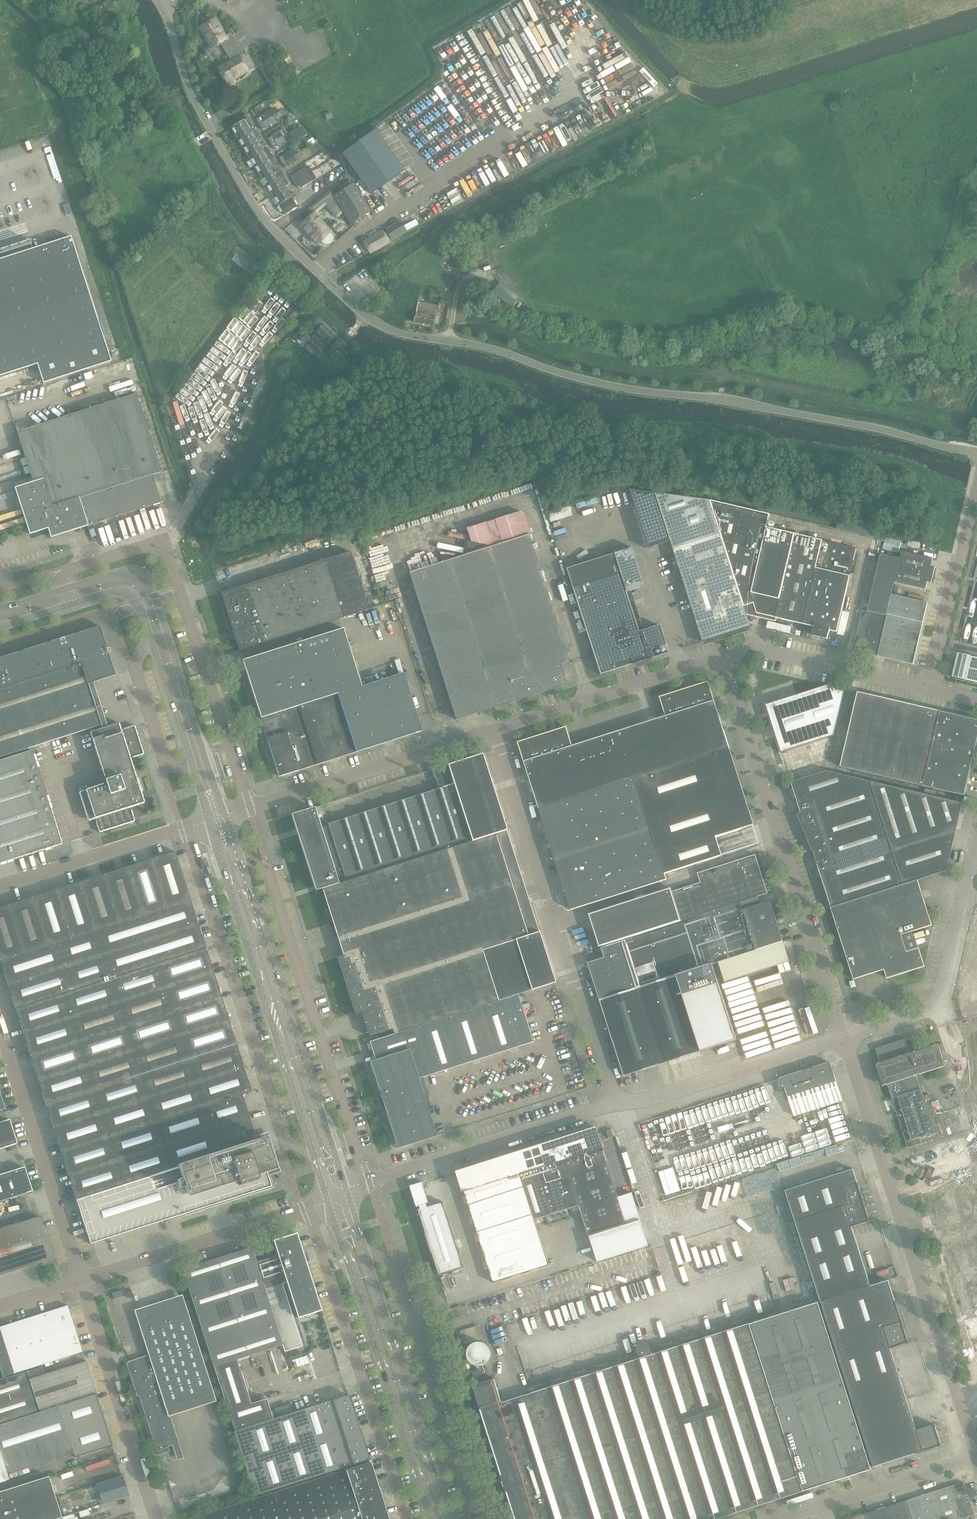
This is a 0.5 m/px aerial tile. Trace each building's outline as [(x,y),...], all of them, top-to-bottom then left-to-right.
[(220,44),(225,52),(237,44),(231,33),(225,36),(215,19),(201,28),(209,40),(207,41),(212,49),(220,44)] [(98,41),(101,47),(117,37),(118,39),(127,33),(123,26),(98,41)] [(237,44),(225,52),(231,61),(218,69),(226,83),(239,75),(240,77),(248,72),(240,58),(244,56),(237,44)] [(262,122),(259,125),(262,130),(275,122),(272,117),(263,122),(262,122)] [(231,128),(237,138),(254,128),(248,118),(231,128)] [(303,125),(291,133),(296,141),(308,134),(303,125)] [(260,137),(254,128),(237,138),(243,148),(260,137)] [(371,195),(404,171),(375,130),(342,154),(371,195)] [(267,139),(271,144),(283,136),(280,131),(267,139)] [(283,136),(271,144),(274,149),(286,142),(283,136)] [(266,147),(260,137),(243,148),(249,157),(266,147)] [(272,157),(266,147),(249,157),(255,167),(272,157)] [(296,155),(293,150),(279,158),(282,163),(296,155)] [(296,155),(282,163),(286,168),(297,161),(294,156),(296,155)] [(278,166),(272,157),(255,167),(261,176),(278,166)] [(283,176),(278,166),(261,176),(266,186),(283,176)] [(291,177),(294,182),(308,174),(305,168),(291,177)] [(301,185),(302,188),(312,182),(308,174),(294,182),(298,187),(301,185)] [(289,185),(283,176),(266,186),(272,196),(285,188),(289,185)] [(354,185),(334,197),(350,224),(371,212),(354,185)] [(290,195),(285,188),(272,196),(278,205),(295,195),(294,193),(290,195)] [(330,193),(310,209),(313,213),(333,197),(330,193)] [(295,195),(278,205),(284,215),(297,207),(293,199),(296,197),(295,195)] [(317,244),(321,241),(324,244),(327,245),(330,244),(333,242),(334,239),(333,236),(314,214),(301,226),(317,244)] [(389,242),(406,233),(400,222),(386,230),(388,233),(385,235),(389,242)] [(389,242),(385,235),(383,231),(364,242),(370,253),(389,243),(389,242)] [(37,365),(43,384),(111,362),(71,237),(33,249),(31,244),(11,250),(0,254),(0,377),(37,365)] [(235,255),(231,260),(241,268),(245,271),(246,271),(250,266),(235,255)] [(512,307),(520,296),(501,282),(493,293),(512,307)] [(306,302),(298,311),(300,313),(302,315),(304,313),(308,307),(310,305),(306,302)] [(416,314),(415,322),(433,325),(436,307),(418,303),(417,309),(416,314)] [(310,341),(326,355),(340,340),(323,325),(317,332),(318,333),(311,339),(302,331),(298,334),(302,337),(297,342),(304,348),(310,341)] [(49,529),(52,538),(161,503),(152,475),(162,472),(137,394),(17,432),(33,483),(15,488),(30,535),(49,529)] [(656,494),(628,490),(647,550),(671,542),(680,570),(703,641),(703,642),(722,636),(751,627),(751,626),(747,616),(743,601),(716,517),(711,501),(656,494)] [(770,515),(711,501),(716,517),(743,601),(752,598),(757,613),(757,614),(775,618),(776,618),(803,625),(814,628),(812,636),(827,639),(828,640),(830,631),(837,633),(849,636),(872,538),(770,514),(770,515)] [(409,573),(456,720),(502,706),(512,703),(566,685),(563,676),(561,667),(570,664),(529,535),(492,547),(467,541),(464,556),(409,573)] [(613,554),(566,569),(594,656),(600,675),(653,658),(651,650),(665,645),(659,626),(638,632),(638,631),(625,592),(639,588),(644,586),(643,581),(643,580),(642,580),(639,569),(635,558),(632,548),(613,554)] [(368,610),(350,552),(221,593),(239,651),(368,610)] [(901,559),(895,583),(926,590),(928,582),(932,583),(935,567),(931,566),(933,559),(902,552),(901,559)] [(853,651),(877,656),(887,616),(892,595),(895,583),(901,559),(880,554),(867,612),(862,611),(853,651)] [(887,616),(877,656),(913,665),(923,623),(928,603),(892,595),(887,616)] [(0,659),(0,758),(89,730),(90,732),(107,727),(93,683),(116,676),(100,627),(24,651),(18,653),(0,659)] [(261,719),(279,777),(422,731),(404,673),(362,687),(343,629),(243,660),(261,719)] [(976,683),(976,658),(958,654),(953,677),(976,683)] [(518,743),(539,809),(635,779),(730,749),(709,682),(660,698),(666,717),(573,746),(567,727),(567,728),(518,743)] [(767,706),(782,753),(835,736),(845,690),(829,686),(767,706)] [(951,714),(858,693),(841,767),(964,796),(976,742),(976,720),(951,714)] [(119,723),(107,727),(90,732),(107,784),(79,793),(88,821),(95,819),(99,833),(135,822),(131,807),(144,803),(140,793),(142,792),(138,778),(137,779),(130,759),(144,755),(135,726),(121,730),(119,723)] [(730,749),(635,779),(665,875),(723,856),(723,855),(722,855),(717,838),(744,829),(754,826),(730,749)] [(62,845),(33,751),(0,761),(0,864),(62,845)] [(418,859),(506,831),(482,754),(433,770),(433,771),(439,789),(328,824),(329,827),(321,830),(314,808),(292,815),(316,891),(322,889),(418,859)] [(797,779),(819,773),(815,761),(794,767),(797,779)] [(822,879),(831,908),(948,871),(947,871),(963,804),(826,772),(790,784),(801,815),(816,862),(822,879)] [(635,779),(539,809),(572,910),(667,880),(665,875),(635,779)] [(418,859),(322,889),(323,891),(344,956),(337,958),(353,1009),(354,1011),(356,1016),(362,1014),(369,1037),(381,1033),(392,1030),(394,1034),(518,995),(555,983),(529,900),(517,904),(495,835),(507,831),(506,831),(418,859)] [(255,1136),(248,1112),(242,1095),(252,1092),(175,852),(0,908),(0,960),(91,1244),(272,1187),(267,1170),(273,1168),(264,1141),(258,1143),(255,1136)] [(589,914),(599,947),(759,897),(768,894),(756,855),(698,873),(700,882),(670,892),(666,893),(665,890),(589,914)] [(831,909),(854,980),(885,970),(887,979),(925,967),(919,949),(907,952),(902,935),(932,926),(918,881),(831,909)] [(696,970),(713,964),(783,942),(771,902),(761,905),(759,897),(599,947),(603,959),(589,963),(600,1000),(624,1076),(701,1052),(677,975),(696,970)] [(968,956),(976,958),(976,914),(968,956)] [(713,964),(696,970),(677,975),(701,1052),(737,1041),(713,964)] [(518,995),(394,1034),(370,1042),(375,1060),(370,1062),(398,1149),(437,1136),(428,1108),(430,1107),(427,1096),(424,1097),(418,1079),(533,1042),(518,995)] [(887,1085),(908,1148),(943,1137),(929,1095),(923,1096),(917,1075),(945,1067),(938,1045),(919,1051),(918,1048),(909,1051),(905,1039),(876,1048),(880,1063),(876,1064),(883,1086),(887,1085)] [(786,1088),(795,1116),(842,1101),(830,1063),(777,1080),(780,1090),(786,1088)] [(4,1146),(5,1148),(16,1145),(8,1120),(0,1123),(0,1147),(4,1146)] [(504,1158),(458,1172),(463,1187),(462,1187),(464,1193),(465,1192),(494,1283),(550,1266),(548,1260),(535,1220),(579,1206),(593,1250),(594,1250),(594,1251),(596,1251),(631,1240),(632,1239),(632,1238),(629,1230),(631,1229),(625,1211),(622,1202),(621,1199),(619,1200),(607,1161),(603,1148),(604,1148),(602,1143),(599,1134),(597,1128),(560,1140),(560,1139),(558,1140),(559,1141),(551,1143),(551,1142),(549,1142),(550,1143),(514,1154),(513,1154),(513,1155),(506,1158),(505,1156),(504,1157),(504,1158)] [(944,1267),(944,1266),(975,1377),(976,1377),(976,1164),(970,1140),(914,1155),(944,1267)] [(31,1192),(24,1168),(12,1171),(13,1174),(0,1178),(0,1202),(31,1192)] [(853,1169),(785,1191),(821,1302),(871,1286),(852,1227),(870,1222),(853,1169)] [(437,1266),(440,1276),(465,1268),(444,1202),(430,1206),(423,1183),(412,1187),(418,1207),(420,1206),(421,1209),(419,1210),(422,1220),(421,1220),(435,1266),(437,1266)] [(53,1259),(40,1217),(0,1230),(0,1276),(53,1259)] [(252,1248),(183,1269),(235,1431),(273,1419),(267,1399),(251,1404),(237,1360),(298,1340),(280,1285),(287,1283),(298,1318),(321,1311),(296,1234),(274,1241),(276,1248),(262,1253),(260,1247),(252,1250),(252,1248)] [(904,1329),(900,1315),(899,1312),(889,1280),(871,1286),(821,1302),(873,1467),(916,1454),(941,1446),(939,1438),(935,1424),(917,1430),(891,1349),(909,1343),(904,1329)] [(168,1447),(172,1445),(173,1446),(174,1447),(175,1447),(176,1446),(176,1445),(176,1444),(176,1443),(175,1443),(166,1414),(170,1413),(213,1399),(181,1299),(137,1313),(151,1355),(149,1356),(149,1355),(128,1362),(158,1455),(170,1451),(168,1447)] [(484,1382),(480,1369),(472,1372),(476,1385),(473,1386),(481,1410),(480,1410),(481,1410),(502,1476),(501,1476),(502,1478),(505,1477),(506,1481),(505,1481),(504,1482),(504,1483),(504,1484),(505,1485),(506,1485),(506,1486),(507,1486),(509,1489),(506,1490),(506,1492),(507,1492),(516,1518),(717,1518),(872,1470),(818,1302),(780,1315),(778,1309),(650,1350),(649,1347),(647,1344),(644,1343),(640,1344),(638,1346),(638,1350),(639,1353),(530,1388),(532,1393),(502,1403),(495,1380),(495,1379),(484,1382)] [(3,1377),(83,1352),(68,1306),(0,1328),(0,1369),(3,1377)] [(468,1353),(468,1355),(468,1357),(469,1359),(470,1361),(471,1362),(472,1363),(474,1364),(476,1365),(478,1366),(479,1366),(480,1366),(483,1366),(485,1365),(486,1364),(487,1363),(489,1362),(490,1360),(491,1358),(491,1356),(491,1355),(491,1353),(491,1351),(490,1349),(489,1347),(488,1346),(487,1345),(486,1344),(484,1343),(481,1343),(480,1342),(479,1342),(477,1343),(476,1343),(474,1344),(472,1345),(471,1346),(470,1347),(469,1348),(469,1351),(468,1353)] [(96,1394),(86,1362),(30,1380),(40,1412),(96,1394)] [(38,1413),(25,1372),(7,1378),(0,1380),(0,1425),(38,1413)] [(9,1479),(8,1475),(74,1454),(75,1458),(113,1446),(96,1394),(0,1425),(0,1482),(9,1479)] [(234,1432),(255,1497),(369,1460),(349,1395),(333,1400),(234,1432)] [(360,1518),(388,1518),(370,1462),(344,1470),(360,1518)] [(344,1470),(192,1518),(360,1518),(344,1470)] [(97,1484),(103,1504),(129,1496),(122,1476),(97,1484)] [(62,1518),(49,1477),(0,1492),(0,1518),(58,1518),(62,1518)] [(912,1518),(976,1518),(964,1482),(906,1501),(912,1518)] [(906,1501),(849,1518),(850,1518),(912,1518),(906,1501)]
